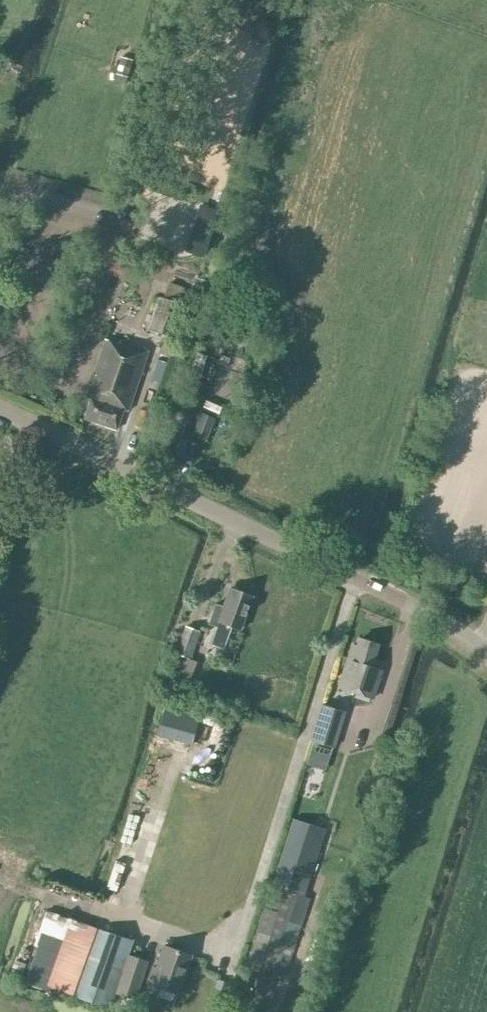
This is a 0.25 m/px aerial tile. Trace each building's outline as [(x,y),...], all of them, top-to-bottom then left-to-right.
[(117,68),(129,71),(132,60),(120,57),(117,68)] [(162,298),(178,303),(184,286),(169,281),(162,298)] [(178,303),(162,298),(158,297),(148,329),(172,337),(183,304),(178,303)] [(173,359),(178,342),(162,337),(157,353),(173,359)] [(118,343),(105,339),(86,396),(91,398),(84,418),(116,429),(123,409),(128,411),(130,404),(147,350),(119,341),(118,343)] [(198,383),(206,355),(197,353),(189,380),(198,383)] [(205,441),(214,419),(200,413),(191,435),(205,441)] [(163,453),(175,457),(185,427),(173,423),(163,453)] [(239,628),(250,596),(230,589),(223,607),(215,604),(208,624),(216,627),(210,644),(223,649),(225,642),(231,625),(239,628)] [(189,658),(199,632),(185,627),(175,653),(176,654),(189,658)] [(370,667),(377,644),(359,638),(357,646),(352,644),(338,687),(372,698),(381,670),(370,667)] [(196,660),(189,658),(176,654),(165,686),(184,694),(196,660)] [(190,745),(200,710),(166,699),(156,735),(190,745)] [(333,747),(344,712),(321,704),(310,739),(333,747)] [(310,875),(325,829),(293,818),(277,865),(310,875)] [(278,910),(284,890),(268,884),(262,905),(278,910)] [(261,907),(253,932),(268,936),(276,911),(261,907)] [(93,927),(67,918),(42,986),(69,995),(77,973),(81,959),(93,927)] [(147,961),(127,955),(132,940),(95,927),(84,960),(81,959),(77,973),(78,974),(76,981),(77,981),(72,996),(109,1008),(114,993),(134,999),(147,961)] [(286,942),(253,932),(243,963),(276,974),(286,942)] [(177,993),(190,955),(163,945),(156,967),(152,966),(147,983),(177,993)]
